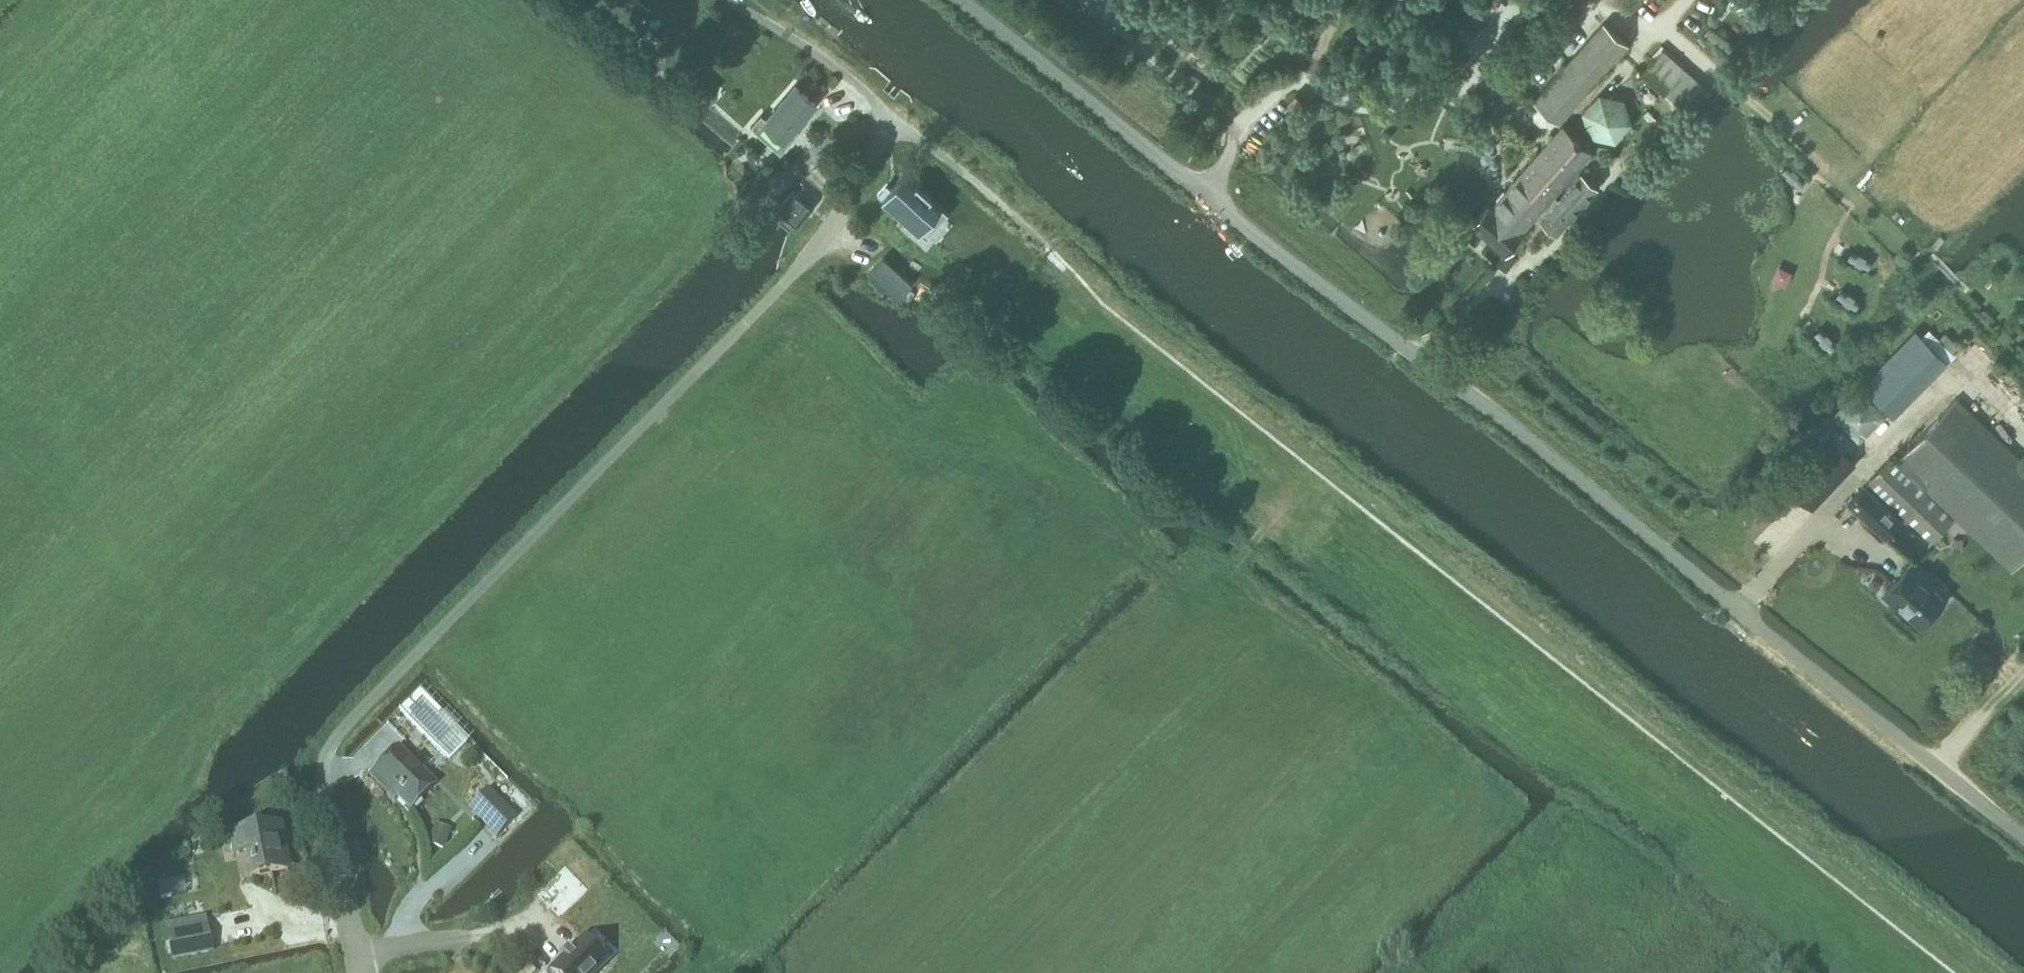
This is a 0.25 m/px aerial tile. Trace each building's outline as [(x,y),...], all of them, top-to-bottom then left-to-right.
[(1236,13),(1225,26),(1233,33),(1245,20),(1236,13)] [(1558,120),(1627,41),(1603,20),(1534,98),(1558,120)] [(653,49),(662,38),(650,28),(641,38),(653,49)] [(1686,108),(1706,85),(1662,46),(1642,70),(1686,108)] [(762,114),(751,126),(781,153),(800,131),(796,127),(817,102),(795,82),(764,116),(762,114)] [(1296,106),(1301,100),(1295,94),(1290,99),(1296,106)] [(1520,229),(1537,209),(1554,191),(1591,148),(1562,123),(1491,203),(1488,201),(1471,219),(1504,249),(1521,230),(1520,229)] [(1586,163),(1580,170),(1558,195),(1554,191),(1537,209),(1542,213),(1540,215),(1557,230),(1596,185),(1588,177),(1594,170),(1586,163)] [(903,173),(882,196),(927,236),(948,213),(903,173)] [(793,190),(778,207),(782,210),(780,212),(778,214),(780,216),(792,225),(794,223),(795,222),(799,225),(814,207),(810,203),(813,200),(799,189),(796,193),(793,190)] [(912,283),(884,258),(871,272),(899,297),(912,283)] [(1917,328),(1864,383),(1895,413),(1948,358),(1917,328)] [(1857,390),(1834,412),(1857,434),(1880,412),(1857,390)] [(2023,556),(2023,460),(1956,396),(1910,444),(1910,443),(1894,460),(1890,456),(1869,478),(1932,539),(1954,516),(1924,488),(1925,486),(2012,568),(2023,556)] [(1828,437),(1786,482),(1813,508),(1828,492),(1816,480),(1828,468),(1840,479),(1855,463),(1828,437)] [(1884,536),(1901,518),(1864,484),(1847,501),(1884,536)] [(1931,615),(1939,607),(1939,603),(1945,597),(1931,583),(1932,582),(1911,562),(1902,572),(1904,574),(1898,581),(1896,578),(1884,591),(1899,605),(1901,603),(1921,622),(1927,616),(1931,615)] [(400,713),(450,763),(472,740),(422,691),(400,713)] [(410,811),(437,786),(401,750),(369,777),(386,794),(390,790),(410,811)] [(489,789),(469,809),(498,839),(516,821),(518,818),(499,799),(489,789)] [(289,870),(280,827),(229,837),(234,859),(246,856),(251,878),(289,870)] [(432,834),(428,847),(445,852),(449,839),(432,834)] [(206,916),(165,924),(172,961),(213,953),(206,916)] [(551,972),(552,972),(598,972),(609,962),(585,938),(570,952),(569,951),(568,952),(569,952),(564,957),(564,956),(563,957),(564,958),(551,972)]
